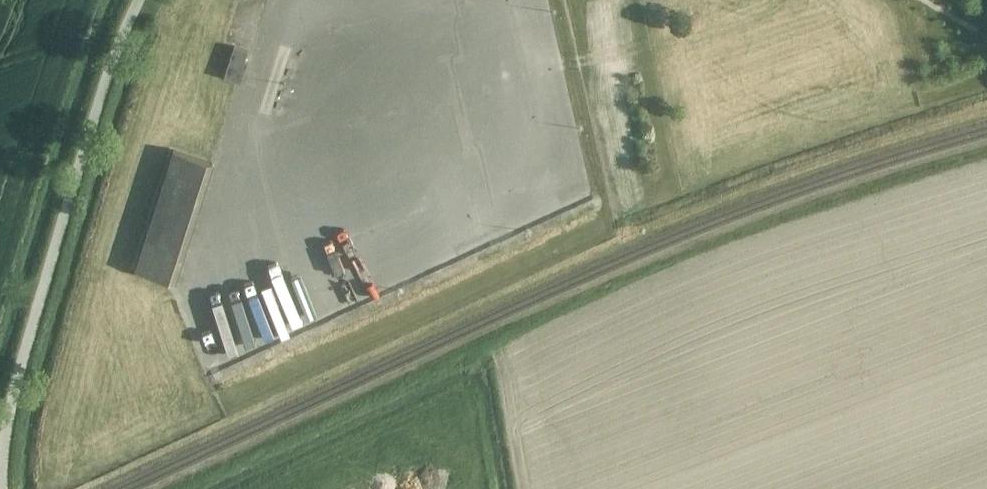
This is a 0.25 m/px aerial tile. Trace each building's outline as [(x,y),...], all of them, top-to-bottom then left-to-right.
[(222,76),(241,82),(245,68),(241,67),(246,51),(231,46),(222,76)] [(211,161),(173,148),(134,269),(172,281),(211,161)]
